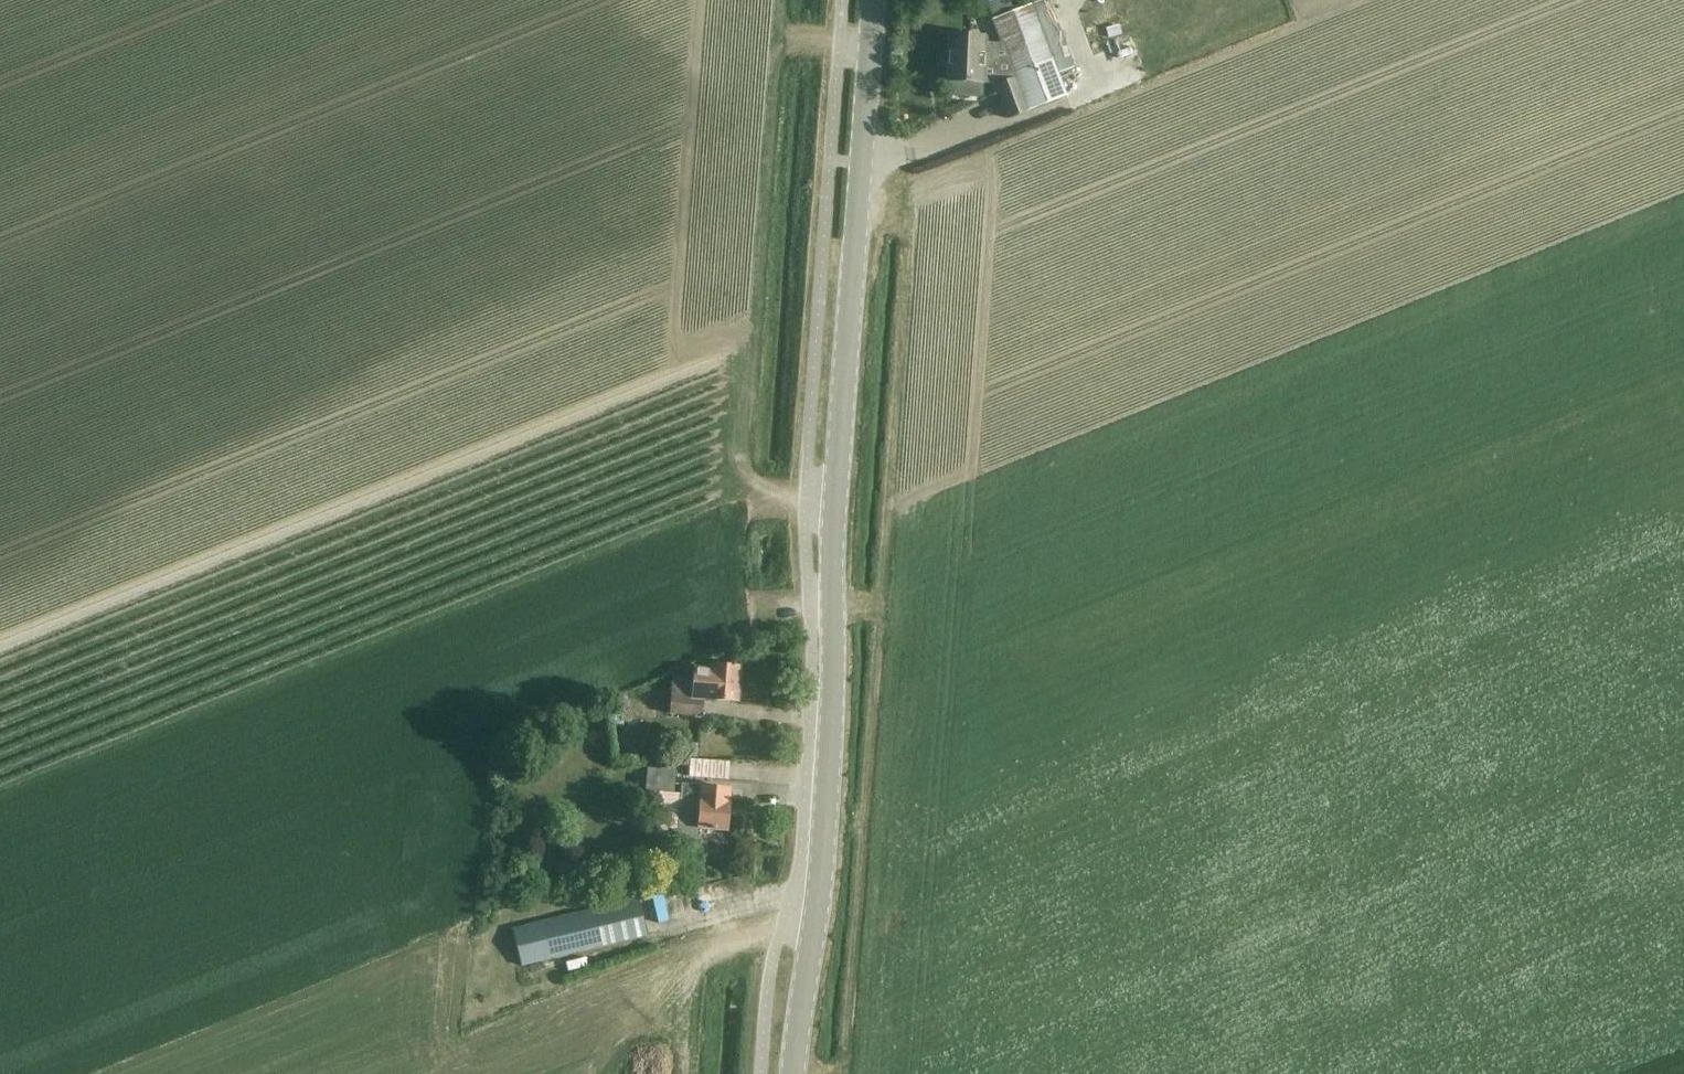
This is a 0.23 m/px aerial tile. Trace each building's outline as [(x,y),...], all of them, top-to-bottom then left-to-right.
[(945,81),(944,95),(959,96),(979,97),(980,84),(993,85),(1006,119),(1065,97),(1056,74),(1031,6),(992,21),(1000,44),(984,43),(984,37),(948,35),(945,81)] [(671,695),(670,713),(700,716),(702,698),(737,701),(739,666),(711,664),(710,670),(694,669),(693,677),(672,675),(671,695)] [(640,703),(663,698),(658,671),(635,675),(640,703)] [(624,695),(612,701),(617,712),(629,707),(624,695)] [(697,744),(681,744),(681,758),(697,758),(697,744)] [(746,769),(746,757),(720,757),(720,769),(746,769)] [(673,793),(675,771),(647,769),(646,791),(650,796),(657,796),(661,792),(673,793)] [(680,798),(677,840),(697,842),(698,828),(727,831),(729,802),(729,789),(700,786),(681,785),(680,798)] [(678,896),(677,880),(649,881),(649,898),(678,896)] [(637,898),(512,929),(521,965),(646,934),(637,898)]
